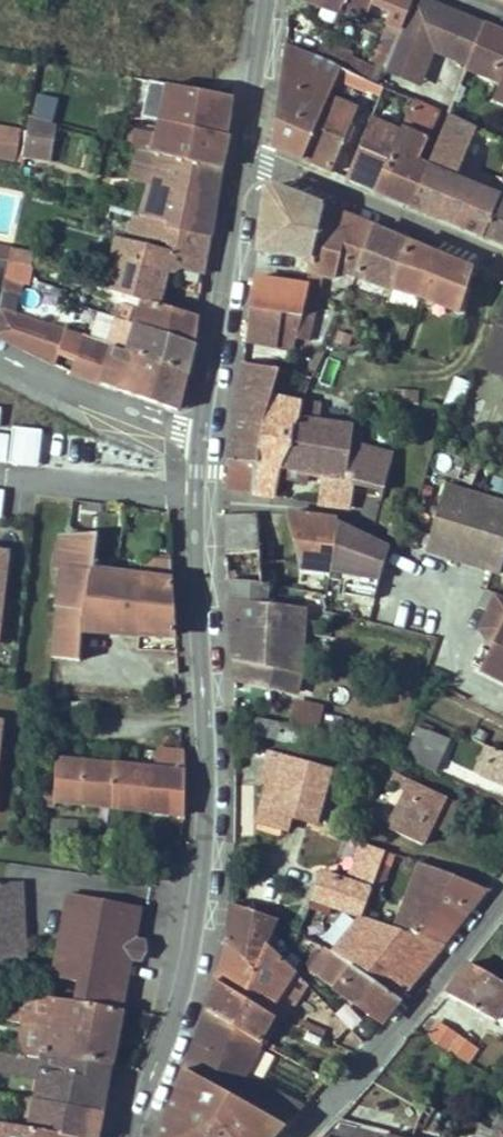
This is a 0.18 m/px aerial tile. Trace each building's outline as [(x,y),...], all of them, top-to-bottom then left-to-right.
[(340,13),(342,8),(345,0),(304,0),(340,13)] [(342,8),(366,17),(371,6),(373,0),(345,0),(342,8)] [(392,14),(397,0),(373,0),(371,6),(392,14)] [(403,23),(412,0),(397,0),(392,14),(391,17),(403,23)] [(399,35),(433,49),(448,11),(422,0),(412,0),(403,23),(401,30),(399,35)] [(448,11),(433,49),(450,57),(465,18),(448,11)] [(465,18),(450,57),(469,65),(483,26),(465,18)] [(121,20),(120,29),(126,31),(128,22),(121,20)] [(381,41),(394,46),(399,35),(401,30),(389,25),(381,41)] [(468,68),(502,82),(502,34),(483,26),(469,65),(468,68)] [(385,69),(419,84),(433,49),(399,35),(394,46),(385,69)] [(326,40),(318,58),(325,61),(341,69),(356,76),(369,81),(379,86),(384,72),(352,56),(353,53),(326,40)] [(370,62),(385,69),(394,46),(381,41),(370,62)] [(271,147),(302,160),(328,98),(336,79),(341,69),(325,61),(318,58),(284,45),(271,147)] [(341,69),(336,79),(363,92),(369,81),(356,76),(341,69)] [(152,82),(135,79),(133,88),(150,92),(152,82)] [(225,135),(230,97),(155,83),(147,119),(161,122),(157,137),(135,132),(133,142),(126,141),(125,148),(137,150),(154,153),(220,170),(227,136),(225,135)] [(30,116),(52,123),(59,100),(37,94),(30,116)] [(328,98),(302,160),(331,172),(356,110),(328,98)] [(400,132),(375,190),(411,205),(426,168),(417,165),(440,113),(413,101),(401,129),(400,132)] [(411,205),(483,235),(497,201),(501,190),(502,185),(502,152),(471,138),(475,126),(449,114),(426,168),(411,205)] [(57,124),(28,117),(25,139),(53,147),(57,124)] [(371,120),(346,178),(375,190),(400,132),(371,120)] [(0,144),(0,159),(14,161),(19,130),(3,127),(0,144)] [(53,147),(25,139),(23,154),(51,161),(53,147)] [(154,153),(137,150),(129,179),(151,185),(143,216),(167,222),(165,228),(210,236),(220,170),(154,153)] [(264,190),(257,251),(310,258),(322,208),(271,187),(264,190)] [(483,235),(502,244),(502,191),(501,190),(497,201),(483,235)] [(308,273),(322,276),(334,279),(336,271),(355,276),(372,229),(322,208),(310,258),(308,273)] [(181,270),(203,275),(210,236),(165,228),(167,222),(143,216),(136,215),(131,233),(169,243),(167,250),(117,238),(112,256),(118,258),(109,291),(113,292),(158,305),(167,274),(174,276),(181,270)] [(372,229),(355,276),(391,290),(405,243),(372,229)] [(405,243),(391,290),(393,291),(388,303),(414,311),(418,298),(459,314),(472,270),(405,243)] [(9,262),(11,250),(0,248),(0,261),(9,262)] [(304,302),(315,305),(322,276),(308,273),(305,287),(307,287),(304,302)] [(278,314),(301,317),(301,316),(304,302),(307,287),(305,287),(253,279),(249,310),(278,314)] [(158,305),(113,292),(110,302),(118,304),(114,316),(116,317),(193,344),(197,316),(168,308),(158,305)] [(301,316),(312,318),(315,305),(304,302),(301,316)] [(18,313),(0,307),(0,338),(9,343),(18,313)] [(249,310),(245,341),(292,350),(295,339),(301,317),(278,314),(249,310)] [(67,330),(18,313),(9,343),(55,365),(67,330)] [(295,339),(306,342),(312,318),(301,316),(301,317),(295,339)] [(193,344),(116,317),(107,345),(186,375),(193,344)] [(107,345),(83,336),(70,373),(177,411),(186,375),(107,345)] [(243,364),(230,461),(255,465),(260,436),(271,396),(278,370),(243,364)] [(456,377),(444,405),(458,411),(469,383),(456,377)] [(392,391),(391,404),(416,405),(417,393),(392,391)] [(258,465),(253,493),(275,496),(278,476),(279,470),(280,466),(294,422),(297,423),(301,403),(271,396),(260,436),(255,465),(258,465)] [(279,470),(278,476),(307,481),(309,472),(323,474),(324,470),(346,474),(351,443),(353,432),(353,428),(319,423),(321,406),(301,403),(297,423),(294,422),(280,466),(279,470)] [(0,430),(0,461),(38,464),(41,433),(0,430)] [(351,443),(358,445),(361,434),(353,432),(351,443)] [(323,474),(318,504),(350,508),(354,484),(384,491),(393,455),(358,445),(351,443),(346,474),(324,470),(323,474)] [(230,461),(226,489),(253,493),(258,465),(255,465),(230,461)] [(425,551),(500,574),(502,563),(502,503),(445,486),(425,551)] [(225,516),(225,555),(259,552),(258,514),(225,516)] [(287,514),(300,569),(330,572),(337,522),(338,519),(287,514)] [(344,594),(374,600),(389,548),(337,522),(330,572),(348,575),(344,594)] [(147,578),(172,581),(171,562),(141,558),(141,577),(92,571),(97,534),(68,534),(67,537),(60,537),(54,569),(62,570),(56,608),(58,608),(53,658),(79,661),(82,630),(138,634),(147,578)] [(9,552),(0,550),(0,624),(9,552)] [(225,555),(228,581),(261,585),(260,564),(259,552),(225,555)] [(172,581),(147,578),(138,634),(176,636),(172,581)] [(228,581),(230,600),(269,604),(271,586),(261,585),(228,581)] [(478,607),(486,611),(502,620),(502,599),(486,590),(478,607)] [(230,600),(232,626),(303,635),(304,609),(284,606),(269,604),(230,600)] [(478,629),(487,642),(493,645),(502,626),(502,625),(502,620),(486,611),(478,629)] [(232,626),(233,659),(300,674),(303,635),(232,626)] [(481,670),(502,681),(502,626),(493,645),(481,670)] [(473,666),(481,670),(493,645),(487,642),(473,666)] [(233,659),(235,678),(296,693),(300,674),(233,659)] [(290,724),(310,729),(339,735),(342,719),(321,714),(322,709),(295,702),(290,724)] [(252,715),(248,734),(307,746),(310,729),(290,724),(252,715)] [(418,727),(413,739),(444,753),(449,741),(418,727)] [(413,739),(404,758),(435,772),(444,753),(413,739)] [(502,786),(502,753),(488,747),(475,773),(502,786)] [(184,815),(184,753),(156,750),(155,769),(56,759),(55,786),(42,785),(41,799),(112,805),(112,807),(184,815)] [(275,811),(292,816),(315,823),(321,799),(330,768),(268,751),(261,777),(269,779),(282,783),(275,811)] [(405,792),(387,828),(422,845),(432,825),(443,830),(457,802),(396,773),(390,785),(405,792)] [(258,821),(289,829),(292,816),(275,811),(282,783),(269,779),(258,821)] [(321,799),(315,823),(321,825),(327,800),(321,799)] [(322,873),(314,899),(333,906),(331,913),(357,923),(384,851),(362,843),(349,883),(322,873)] [(420,863),(395,928),(443,945),(486,889),(420,863)] [(0,883),(0,960),(20,959),(19,941),(14,936),(13,926),(19,925),(18,905),(23,905),(22,883),(0,883)] [(80,982),(76,1002),(121,1009),(130,959),(134,940),(140,907),(69,894),(53,977),(80,982)] [(233,904),(227,944),(254,969),(265,944),(276,919),(233,904)] [(26,958),(23,905),(18,905),(19,925),(13,926),(14,936),(19,941),(20,959),(26,958)] [(144,941),(134,940),(130,959),(140,961),(144,941)] [(227,944),(216,981),(268,1013),(274,1016),(283,1021),(306,984),(294,971),(265,944),(254,969),(227,944)] [(327,948),(309,971),(381,1021),(400,998),(327,948)] [(443,993),(493,1020),(502,1004),(502,982),(468,962),(443,993)] [(216,981),(207,1011),(259,1043),(274,1016),(268,1013),(216,981)] [(76,1002),(14,991),(9,1021),(23,1023),(46,1027),(42,1052),(110,1065),(121,1009),(76,1002)] [(185,1069),(231,1096),(283,1126),(285,1127),(303,1107),(243,1075),(259,1043),(207,1011),(185,1069)] [(46,1027),(23,1023),(18,1053),(41,1057),(42,1052),(46,1027)] [(438,1023),(427,1038),(442,1048),(457,1059),(467,1064),(476,1048),(438,1023)] [(304,1040),(318,1047),(321,1040),(307,1033),(304,1040)] [(42,1052),(41,1057),(18,1053),(17,1055),(0,1052),(0,1074),(37,1081),(35,1100),(102,1112),(110,1065),(42,1052)] [(283,1126),(231,1096),(185,1069),(161,1136),(272,1136),(283,1126)] [(102,1112),(35,1100),(29,1130),(65,1136),(97,1136),(102,1112)] [(416,1124),(424,1126),(434,1110),(427,1105),(423,1110),(416,1124)] [(22,1116),(4,1113),(2,1126),(19,1129),(22,1116)] [(502,1136),(502,1115),(500,1114),(491,1136),(502,1136)] [(388,1136),(336,1122),(322,1136),(388,1136)] [(0,1125),(0,1136),(65,1136),(29,1130),(19,1129),(2,1126),(0,1125)]
